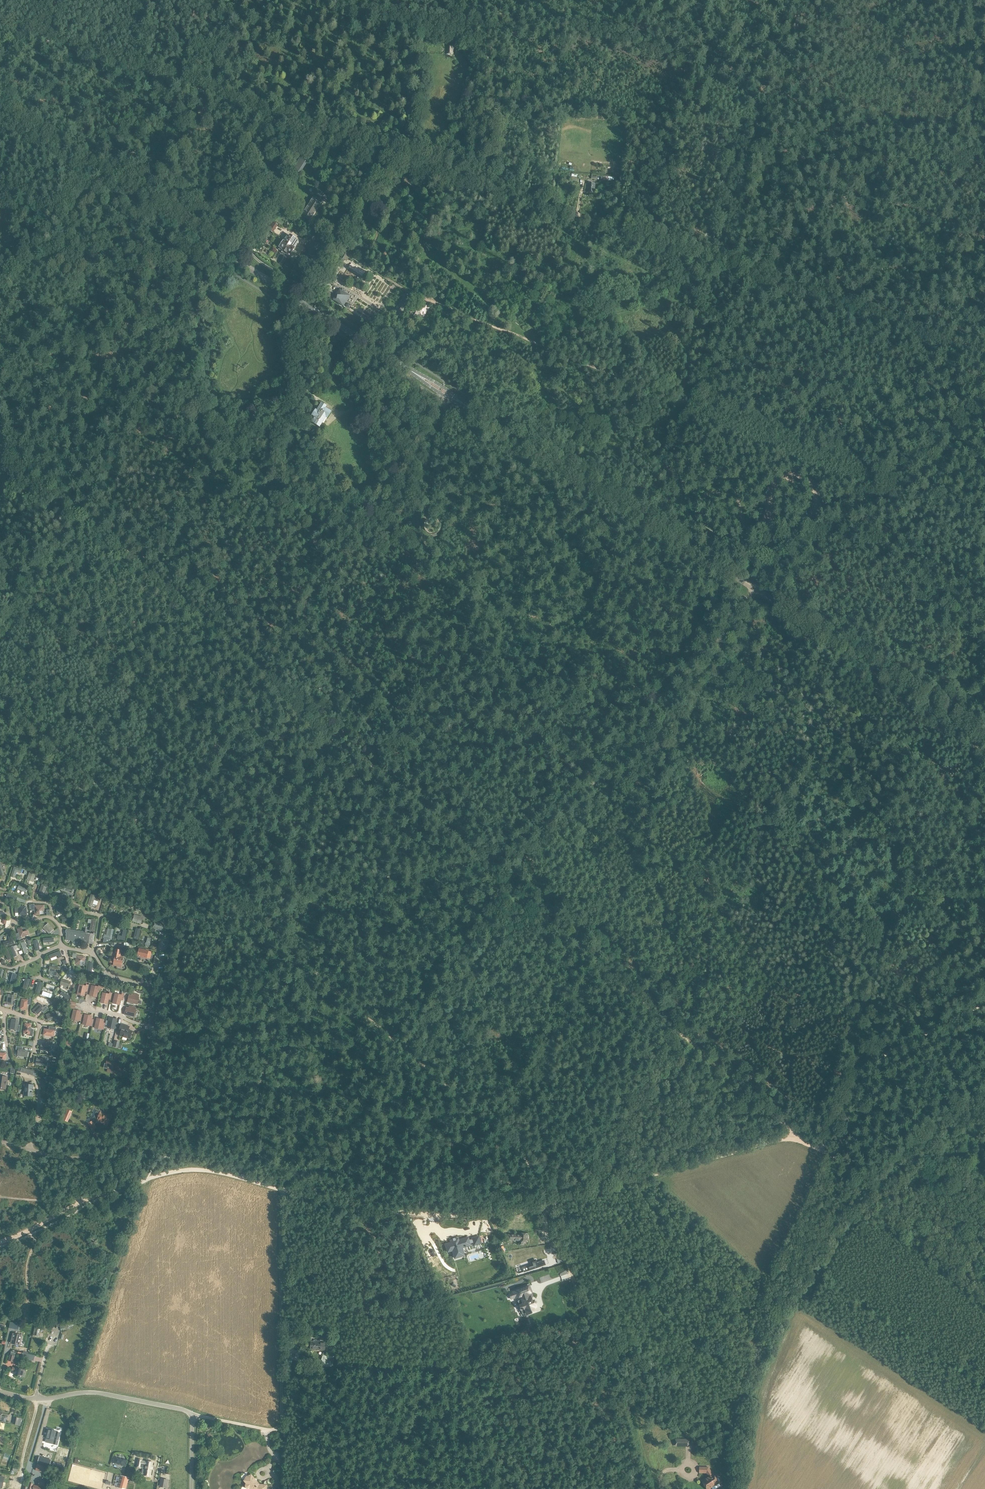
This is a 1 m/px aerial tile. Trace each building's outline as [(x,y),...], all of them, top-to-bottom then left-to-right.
[(293,169),(299,173),(308,160),(301,156),(293,169)] [(322,202),(314,196),(302,216),(310,221),(322,202)] [(271,221),(266,228),(273,233),(278,225),(271,221)] [(296,254),(298,252),(293,250),(298,242),(287,235),(279,248),(283,250),(281,252),(286,254),(287,252),(290,254),(292,252),(296,254)] [(301,246),(298,252),(296,254),(311,264),(322,248),(311,241),(308,247),(305,245),(304,247),(301,246)] [(347,255),(344,253),(339,261),(343,263),(344,260),(347,256),(347,255)] [(339,290),(333,300),(343,307),(350,297),(339,290)] [(411,298),(403,293),(401,295),(403,296),(393,314),(400,317),(406,307),(408,303),(411,298)] [(312,422),(319,427),(325,417),(327,418),(331,412),(325,408),(326,406),(321,403),(317,411),(315,410),(312,415),(315,417),(312,422)] [(300,429),(294,425),(291,431),(297,434),(300,429)] [(5,460),(2,463),(7,467),(5,470),(10,474),(15,469),(5,460)] [(424,525),(422,527),(422,529),(422,531),(423,534),(424,536),(427,538),(429,538),(432,538),(435,537),(437,535),(438,532),(438,529),(437,526),(435,524),(431,522),(428,522),(426,523),(424,525)] [(14,867),(11,876),(15,877),(17,871),(21,873),(22,869),(14,867)] [(30,871),(27,880),(34,882),(36,873),(30,871)] [(45,893),(46,893),(48,886),(42,884),(38,893),(44,895),(45,893)] [(6,901),(15,904),(17,900),(8,896),(6,901)] [(34,904),(31,904),(31,911),(35,911),(35,916),(40,915),(39,910),(44,910),(44,905),(34,905),(34,904)] [(20,907),(18,907),(19,915),(27,915),(27,906),(23,906),(20,907)] [(141,924),(143,917),(134,914),(132,921),(141,924)] [(62,918),(63,922),(68,920),(70,924),(73,923),(71,915),(62,918)] [(162,931),(164,924),(154,921),(153,928),(162,931)] [(46,928),(45,929),(49,934),(54,929),(48,923),(44,927),(46,928)] [(18,929),(19,933),(15,934),(17,940),(20,939),(20,938),(29,935),(27,930),(23,931),(22,927),(18,929)] [(71,930),(67,929),(65,941),(82,943),(84,943),(86,933),(84,932),(83,932),(84,932),(71,930)] [(109,935),(106,935),(104,934),(103,938),(104,938),(112,940),(114,929),(110,929),(109,935)] [(118,935),(117,939),(125,940),(127,930),(123,930),(122,936),(118,935)] [(87,933),(86,933),(84,943),(93,945),(95,934),(87,933)] [(8,935),(9,941),(3,942),(4,946),(14,943),(11,934),(8,935)] [(156,939),(154,950),(161,951),(163,940),(156,939)] [(113,965),(121,966),(123,958),(120,957),(121,950),(115,949),(114,953),(115,953),(113,965)] [(139,949),(138,956),(147,958),(148,951),(139,949)] [(76,958),(75,964),(80,965),(80,961),(84,961),(85,956),(77,955),(77,954),(73,953),(72,957),(76,958)] [(50,966),(49,971),(55,972),(54,976),(59,976),(60,968),(50,966)] [(17,979),(18,974),(11,971),(6,970),(5,969),(3,975),(1,983),(6,985),(14,988),(17,979)] [(87,990),(89,985),(86,985),(86,986),(79,985),(77,994),(84,996),(85,990),(87,990)] [(98,991),(100,991),(101,986),(98,985),(98,987),(92,985),(90,995),(96,996),(97,992),(98,991)] [(49,993),(46,992),(44,995),(51,997),(55,987),(51,986),(49,993)] [(63,991),(61,994),(66,998),(65,999),(67,1001),(70,996),(63,991)] [(16,1000),(17,994),(14,993),(13,995),(8,995),(6,1004),(12,1005),(13,999),(16,1000)] [(109,994),(103,993),(101,1002),(107,1004),(109,998),(111,998),(112,993),(109,993),(109,994)] [(121,999),(123,999),(124,994),(122,993),(122,995),(115,993),(113,1003),(120,1004),(121,999)] [(133,996),(132,995),(129,995),(128,1001),(137,1004),(139,997),(138,997),(139,995),(133,994),(133,996)] [(28,998),(27,1000),(22,999),(20,1009),(26,1010),(27,1004),(30,1005),(31,998),(28,998)] [(33,1011),(37,1015),(41,1011),(43,1013),(48,1008),(45,1006),(44,1007),(40,1003),(33,1011)] [(130,1008),(129,1008),(126,1007),(125,1014),(134,1016),(136,1010),(135,1009),(136,1007),(131,1006),(130,1008)] [(80,1015),(80,1014),(80,1011),(74,1010),(72,1019),(78,1021),(78,1020),(80,1021),(82,1015),(80,1015)] [(57,1016),(55,1011),(46,1015),(48,1020),(54,1018),(55,1021),(61,1019),(60,1016),(57,1016)] [(90,1021),(92,1016),(85,1015),(83,1024),(89,1026),(90,1025),(92,1025),(93,1021),(90,1021)] [(103,1024),(103,1022),(104,1020),(97,1018),(95,1028),(101,1029),(102,1029),(104,1029),(105,1024),(103,1024)] [(115,1025),(115,1023),(116,1019),(110,1018),(108,1027),(114,1029),(114,1028),(116,1028),(117,1025),(115,1025)] [(12,1019),(10,1029),(16,1030),(16,1031),(19,1032),(20,1025),(17,1025),(18,1020),(12,1019)] [(25,1024),(24,1033),(29,1034),(29,1036),(32,1036),(33,1030),(30,1029),(31,1024),(25,1024)] [(121,1024),(119,1030),(121,1031),(121,1032),(123,1032),(122,1036),(130,1038),(132,1031),(128,1030),(129,1026),(121,1024)] [(55,1031),(56,1028),(49,1027),(49,1030),(44,1029),(43,1035),(53,1036),(54,1031),(55,1031)] [(51,1046),(52,1046),(53,1043),(46,1042),(46,1045),(41,1044),(40,1050),(50,1051),(51,1046)] [(23,1047),(16,1046),(16,1050),(18,1050),(17,1055),(27,1057),(28,1051),(22,1050),(23,1047)] [(47,1060),(48,1060),(48,1057),(42,1056),(41,1059),(37,1058),(36,1064),(46,1066),(47,1060)] [(122,1064),(107,1060),(106,1063),(109,1064),(108,1069),(107,1071),(122,1075),(122,1072),(123,1072),(123,1071),(124,1071),(124,1069),(124,1068),(124,1067),(121,1067),(122,1064)] [(6,1089),(7,1085),(8,1085),(9,1084),(9,1083),(8,1082),(7,1082),(8,1077),(0,1076),(0,1088),(6,1089)] [(45,1086),(48,1087),(49,1087),(52,1077),(47,1076),(46,1080),(42,1079),(41,1085),(45,1086)] [(32,1096),(33,1086),(25,1085),(24,1095),(32,1096)] [(67,1109),(65,1114),(63,1120),(68,1122),(72,1112),(67,1109)] [(96,1121),(94,1122),(93,1120),(89,1123),(93,1130),(97,1128),(95,1124),(98,1122),(108,1126),(111,1118),(99,1113),(96,1121)] [(522,1238),(516,1240),(518,1244),(519,1247),(524,1246),(526,1249),(532,1247),(536,1246),(535,1245),(538,1244),(539,1245),(541,1244),(541,1246),(548,1244),(545,1234),(533,1238),(532,1234),(527,1236),(526,1235),(521,1237),(522,1238)] [(470,1245),(469,1243),(473,1241),(474,1244),(480,1242),(478,1235),(472,1238),(472,1239),(469,1240),(468,1237),(458,1240),(458,1238),(455,1239),(452,1240),(453,1240),(450,1241),(451,1243),(445,1245),(448,1252),(452,1251),(454,1254),(463,1251),(462,1247),(470,1245)] [(532,1265),(524,1268),(525,1271),(538,1267),(537,1263),(536,1260),(531,1262),(532,1265)] [(452,1267),(459,1292),(464,1291),(456,1266),(452,1267)] [(513,1292),(509,1293),(511,1299),(515,1297),(515,1298),(522,1296),(523,1299),(524,1303),(523,1304),(525,1309),(526,1308),(528,1314),(535,1312),(534,1308),(535,1308),(537,1307),(535,1301),(533,1301),(532,1298),(530,1298),(529,1297),(528,1294),(531,1293),(529,1286),(517,1290),(513,1291),(513,1292)] [(13,1333),(11,1342),(19,1345),(22,1335),(13,1333)] [(314,1340),(314,1342),(311,1341),(310,1349),(312,1349),(312,1348),(317,1349),(317,1350),(325,1351),(325,1345),(323,1344),(323,1343),(321,1343),(321,1342),(320,1342),(320,1340),(314,1340)] [(17,1368),(13,1367),(12,1370),(16,1372),(15,1375),(25,1378),(27,1370),(17,1368)] [(21,1426),(22,1418),(14,1417),(13,1424),(21,1426)] [(46,1438),(46,1441),(57,1444),(60,1433),(57,1432),(56,1433),(55,1432),(56,1431),(48,1429),(46,1438)] [(40,1457),(38,1463),(50,1466),(51,1460),(40,1457)] [(142,1460),(138,1459),(137,1465),(142,1465),(141,1468),(142,1468),(141,1474),(144,1475),(150,1476),(152,1462),(142,1461),(142,1460)] [(699,1467),(699,1473),(706,1473),(709,1477),(702,1481),(707,1488),(708,1488),(718,1482),(713,1474),(712,1475),(710,1472),(711,1471),(708,1467),(699,1467)] [(120,1475),(117,1487),(124,1488),(126,1488),(129,1477),(120,1475)] [(266,1485),(259,1485),(251,1475),(250,1475),(249,1475),(248,1476),(246,1477),(245,1478),(245,1480),(244,1481),(246,1484),(246,1485),(246,1486),(246,1487),(247,1488),(248,1488),(249,1488),(250,1488),(251,1488),(266,1488),(266,1485)] [(166,1488),(168,1479),(161,1478),(159,1487),(166,1488)] [(38,1486),(34,1485),(33,1488),(44,1488),(46,1482),(40,1480),(38,1486)]
